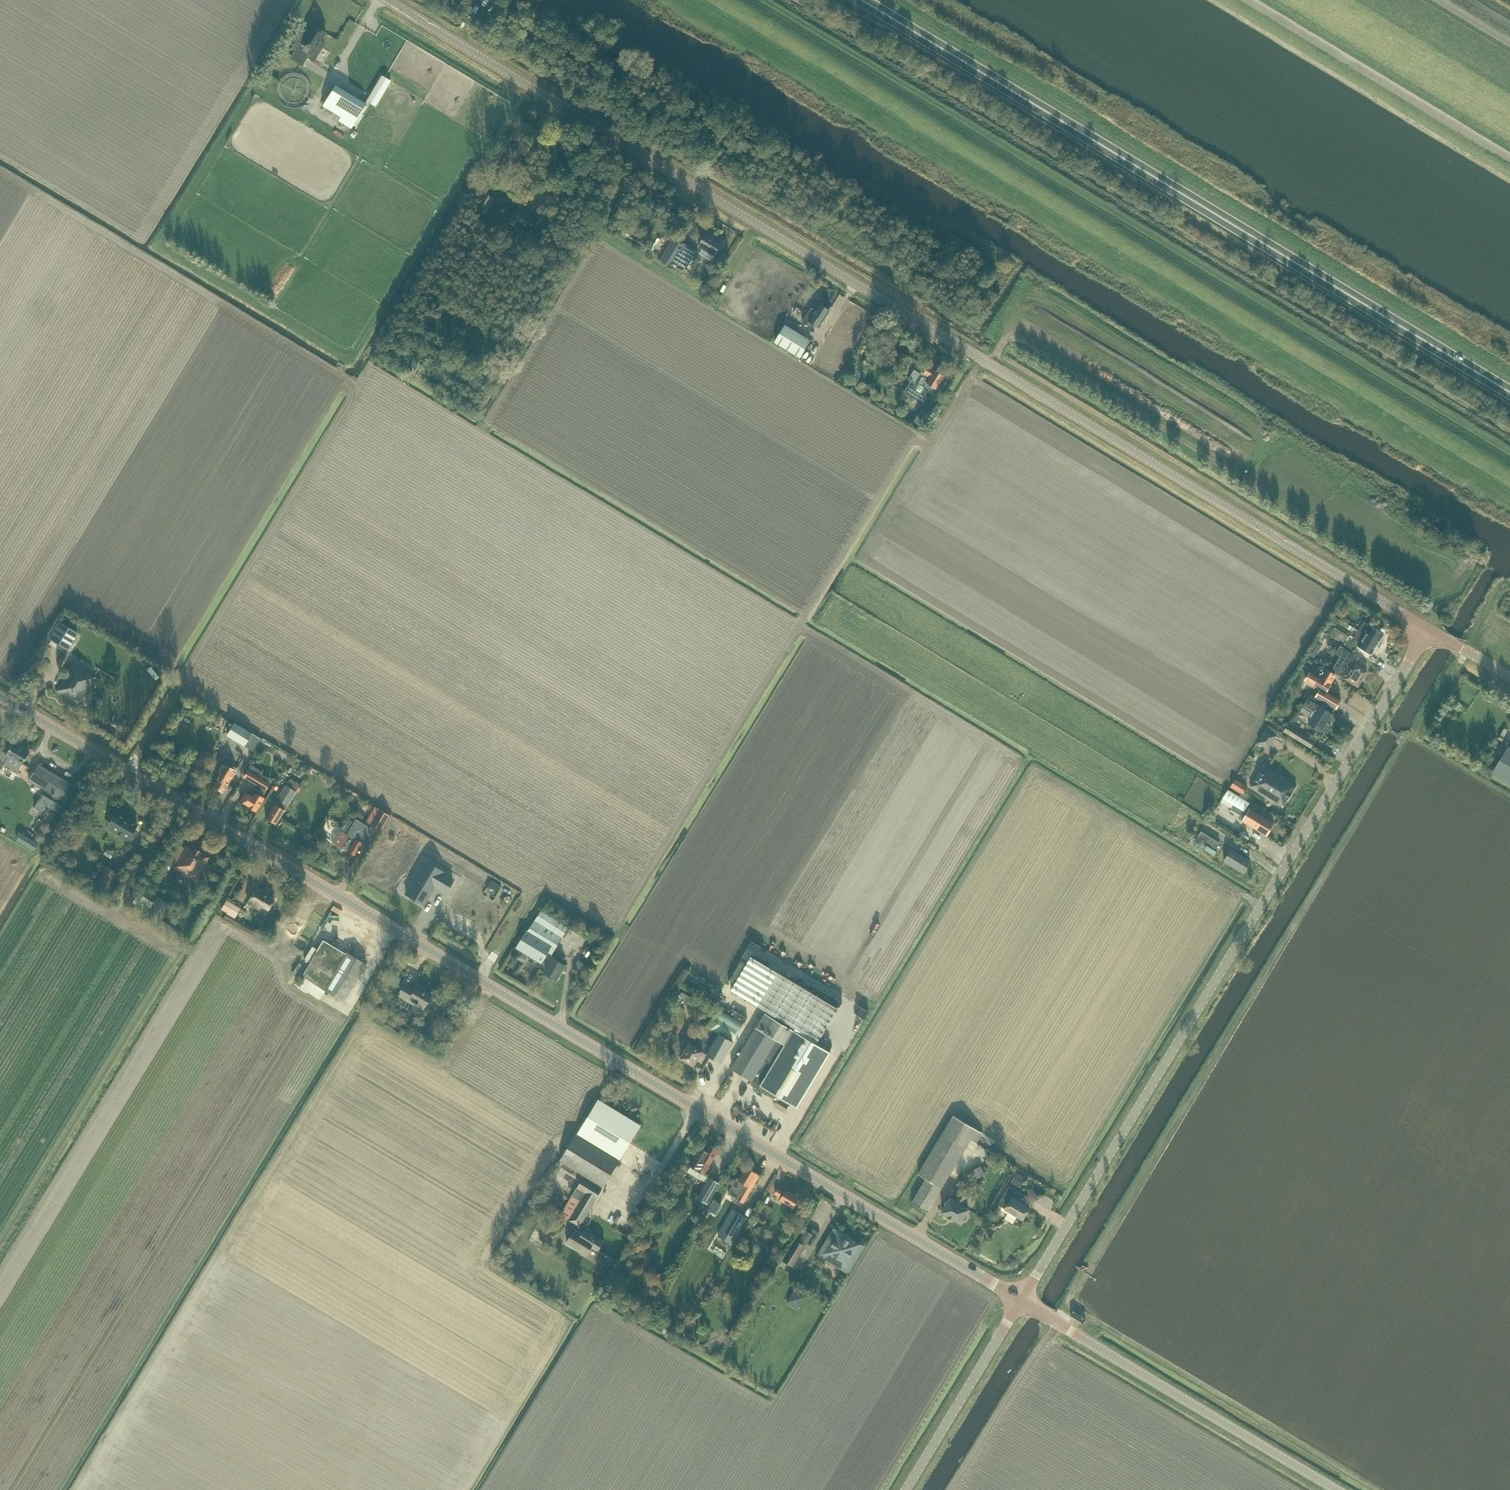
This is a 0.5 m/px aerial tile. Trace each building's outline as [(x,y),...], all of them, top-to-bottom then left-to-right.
[(312,49),(319,53),(325,44),(321,41),(326,33),(320,29),(320,27),(316,25),(314,26),(312,24),(307,33),(304,31),(304,30),(304,29),(292,49),(295,51),(291,58),(302,65),(307,57),(314,61),(307,57),(312,49)] [(366,101),(375,106),(391,81),(385,77),(372,97),(370,95),(366,101)] [(366,104),(335,85),(323,106),(354,124),(366,104)] [(495,199),(485,192),(476,206),(487,212),(495,199)] [(712,261),(715,256),(724,242),(708,232),(699,246),(703,249),(700,254),(712,261)] [(687,270),(693,259),(697,252),(683,243),(672,261),(669,267),(683,275),(686,269),(687,270)] [(803,321),(808,324),(810,322),(820,328),(831,310),(820,303),(816,310),(812,307),(803,321)] [(801,358),(811,341),(785,325),(775,342),(801,358)] [(940,372),(929,366),(925,373),(922,372),(915,383),(912,381),(905,392),(925,405),(929,397),(925,394),(928,390),(936,395),(940,389),(938,387),(945,376),(944,375),(944,373),(941,372),(940,372)] [(925,408),(923,407),(916,419),(924,424),(933,409),(926,405),(925,408)] [(1330,636),(1343,645),(1344,644),(1355,650),(1358,646),(1372,655),(1385,634),(1365,623),(1360,631),(1340,619),(1339,619),(1334,616),(1326,630),(1331,634),(1330,636)] [(60,621),(49,639),(67,649),(77,632),(60,621)] [(1355,664),(1355,663),(1358,657),(1341,647),(1337,653),(1341,656),(1332,670),(1337,673),(1358,686),(1368,672),(1355,664)] [(1312,648),(1309,653),(1316,657),(1319,652),(1312,648)] [(1308,672),(1316,660),(1307,655),(1300,667),(1308,672)] [(37,658),(29,671),(38,676),(45,663),(38,659),(37,658)] [(73,666),(72,665),(57,690),(79,703),(80,703),(95,677),(81,668),(80,670),(74,666),(73,666)] [(1317,697),(1337,708),(1342,700),(1327,691),(1337,675),(1321,666),(1316,675),(1311,672),(1306,680),(1321,689),(1317,697)] [(1311,694),(1308,698),(1315,702),(1318,698),(1311,694)] [(1321,732),(1333,713),(1315,703),(1315,702),(1308,698),(1304,706),(1310,710),(1310,709),(1315,712),(1308,724),(1321,732)] [(1326,743),(1336,723),(1330,720),(1320,740),(1326,743)] [(244,746),(252,733),(235,723),(227,735),(244,746)] [(1284,731),(1307,745),(1311,748),(1315,741),(1288,724),(1284,731)] [(1267,729),(1259,742),(1269,749),(1277,735),(1267,729)] [(255,751),(265,756),(270,747),(264,744),(267,740),(263,738),(261,742),(255,751)] [(3,765),(16,773),(22,764),(22,765),(29,752),(13,742),(6,753),(2,751),(0,755),(0,770),(3,765)] [(1508,746),(1491,773),(1509,785),(1509,747),(1508,746)] [(213,786),(223,792),(232,778),(236,771),(223,763),(218,771),(221,773),(213,786)] [(1298,786),(1288,779),(1263,763),(1250,786),(1283,807),(1287,800),(1289,800),(1298,786)] [(42,789),(63,802),(74,784),(38,764),(28,781),(42,789)] [(271,783),(257,775),(260,770),(251,765),(243,777),(258,786),(252,796),(248,793),(242,803),(247,805),(246,806),(256,812),(265,798),(263,796),(271,783)] [(276,804),(274,803),(265,818),(276,825),(285,810),(284,810),(287,805),(288,805),(296,792),(300,785),(290,778),(277,799),(278,800),(276,804)] [(1230,789),(1241,795),(1246,786),(1236,780),(1230,789)] [(1228,789),(1223,798),(1245,811),(1250,802),(1228,789)] [(315,802),(318,796),(312,793),(309,799),(315,802)] [(39,801),(34,808),(42,812),(46,805),(57,812),(61,806),(42,795),(39,801)] [(380,809),(370,825),(380,831),(389,816),(390,815),(383,811),(380,809)] [(1274,823),(1250,809),(1243,820),(1267,835),(1274,823)] [(107,829),(128,841),(137,825),(116,812),(107,829)] [(339,830),(332,842),(341,847),(355,856),(358,852),(359,852),(364,844),(363,844),(372,829),(356,818),(347,834),(339,830)] [(21,831),(23,825),(17,823),(15,829),(21,831)] [(1202,831),(1199,836),(1217,848),(1220,843),(1202,831)] [(19,834),(16,840),(33,851),(37,845),(19,834)] [(209,857),(194,847),(193,849),(185,844),(184,847),(180,845),(169,864),(173,867),(195,881),(209,857)] [(1224,861),(1244,873),(1248,867),(1247,866),(1251,860),(1232,849),(1224,861)] [(427,863),(408,895),(422,904),(430,891),(436,880),(448,888),(453,879),(435,868),(427,863)] [(95,885),(106,893),(117,874),(106,867),(95,885)] [(257,886),(247,903),(265,914),(268,910),(273,911),(275,906),(272,902),(274,899),(263,893),(265,891),(257,886)] [(145,917),(159,925),(160,923),(171,929),(173,926),(162,920),(172,905),(170,904),(173,900),(160,893),(158,896),(154,902),(139,893),(132,903),(148,912),(145,917)] [(235,919),(241,908),(227,900),(221,909),(228,913),(227,914),(235,919)] [(569,927),(562,923),(542,910),(529,930),(528,930),(517,948),(542,963),(549,953),(553,955),(557,948),(557,947),(569,927)] [(344,1002),(366,965),(367,964),(346,952),(345,953),(323,940),(310,962),(302,976),(304,977),(298,986),(320,999),(323,993),(322,993),(324,990),(344,1002)] [(752,956),(731,990),(787,1023),(786,1025),(817,1043),(838,1008),(752,956)] [(557,980),(566,965),(554,958),(545,973),(557,980)] [(587,965),(578,960),(575,966),(583,971),(587,965)] [(420,1014),(423,1009),(432,994),(424,989),(425,988),(416,984),(413,988),(404,983),(397,995),(415,1006),(413,1009),(412,1012),(415,1014),(416,1015),(419,1015),(420,1014)] [(681,996),(690,1000),(693,994),(684,989),(681,996)] [(382,999),(376,996),(375,995),(369,1006),(375,1010),(377,1007),(382,999)] [(719,1009),(709,1027),(734,1041),(744,1024),(719,1009)] [(786,1025),(765,1012),(732,1068),(753,1081),(753,1080),(760,1084),(798,1108),(832,1052),(817,1043),(786,1025)] [(703,1051),(722,1063),(734,1041),(709,1027),(698,1046),(690,1042),(681,1057),(694,1065),(703,1051)] [(578,1133),(621,1160),(642,1125),(599,1099),(578,1133)] [(984,1133),(953,1115),(918,1174),(926,1179),(912,1202),(928,1212),(971,1140),(977,1144),(984,1133)] [(620,1161),(577,1135),(561,1161),(604,1187),(620,1161)] [(701,1148),(698,1153),(689,1171),(697,1177),(700,1171),(705,1174),(720,1150),(710,1144),(706,1151),(701,1148)] [(722,1162),(719,1171),(725,1173),(728,1165),(722,1162)] [(990,1163),(980,1169),(985,1177),(995,1171),(990,1163)] [(733,1186),(729,1193),(745,1202),(749,1196),(761,1175),(747,1167),(740,1180),(739,1180),(737,1178),(733,1186)] [(983,1175),(981,1171),(979,1168),(974,1171),(977,1178),(983,1175)] [(1010,1184),(1020,1190),(1026,1179),(1017,1173),(1010,1184)] [(721,1183),(719,1182),(709,1176),(699,1194),(698,1198),(709,1204),(721,1183)] [(580,1227),(603,1189),(584,1177),(577,1188),(561,1215),(580,1227)] [(1002,1196),(997,1204),(1005,1208),(1010,1211),(1005,1218),(1013,1223),(1017,1215),(1022,1218),(1030,1206),(1025,1203),(1028,1197),(1008,1185),(1002,1196)] [(800,1198),(786,1190),(785,1191),(779,1188),(775,1194),(781,1198),(780,1199),(794,1207),(800,1198)] [(950,1199),(943,1211),(949,1215),(949,1217),(955,1220),(955,1219),(961,1222),(962,1220),(964,1221),(966,1220),(968,1217),(968,1215),(966,1214),(968,1210),(963,1206),(968,1198),(959,1193),(954,1201),(950,1199)] [(734,1209),(718,1235),(733,1244),(748,1218),(734,1209)] [(605,1241),(591,1233),(593,1230),(587,1226),(582,1235),(575,1231),(567,1244),(580,1251),(587,1256),(592,1247),(599,1251),(605,1241)] [(807,1244),(813,1234),(807,1230),(801,1240),(807,1244)] [(848,1241),(843,1239),(845,1237),(837,1232),(824,1254),(847,1267),(861,1244),(850,1237),(848,1241)] [(806,1246),(796,1239),(783,1260),(793,1266),(806,1246)] [(612,1285),(607,1291),(612,1295),(616,1289),(612,1285)] [(794,1290),(787,1302),(798,1308),(805,1296),(794,1290)]
